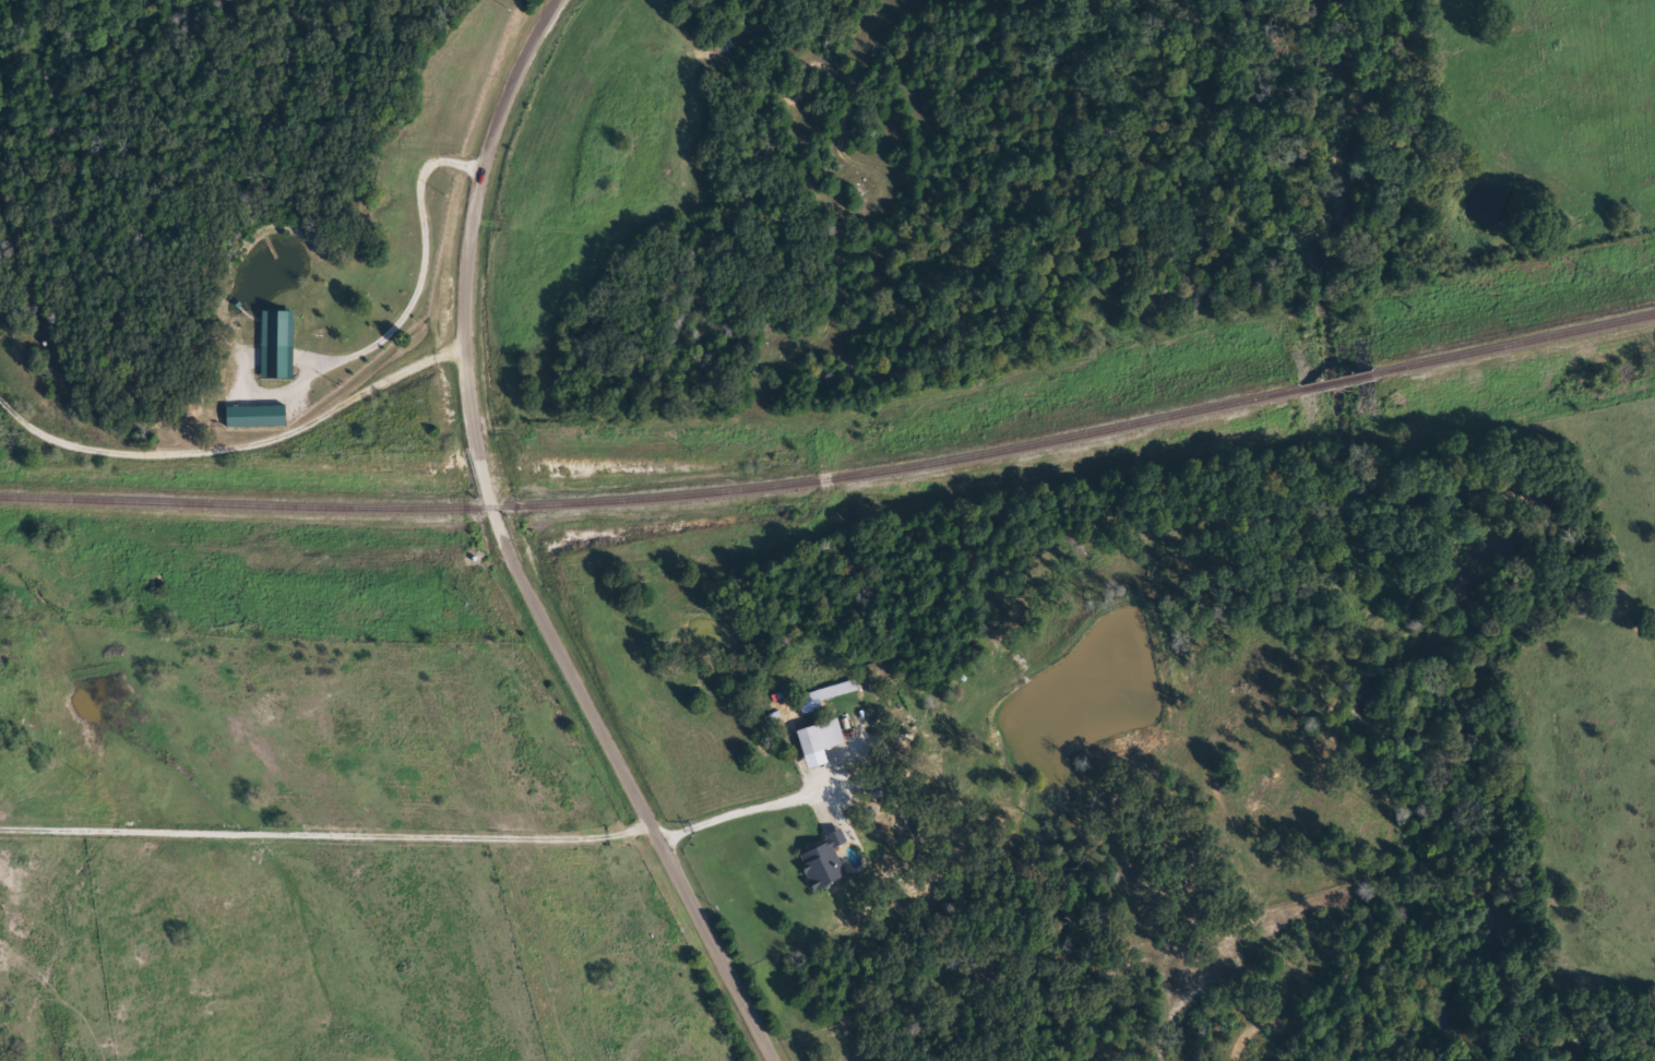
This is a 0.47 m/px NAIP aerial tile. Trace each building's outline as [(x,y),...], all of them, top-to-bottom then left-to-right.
[(293,380),(294,313),(262,313),(260,380),(293,380)] [(284,407),(225,409),(226,429),(285,428),(284,407)] [(822,710),(820,703),(857,692),(854,681),(798,698),(803,716),(822,710)] [(843,745),(836,720),(795,732),(806,771),(827,765),(823,751),(843,745)] [(847,876),(833,850),(846,844),(839,830),(823,838),(825,844),(797,858),(814,893),(847,876)]
